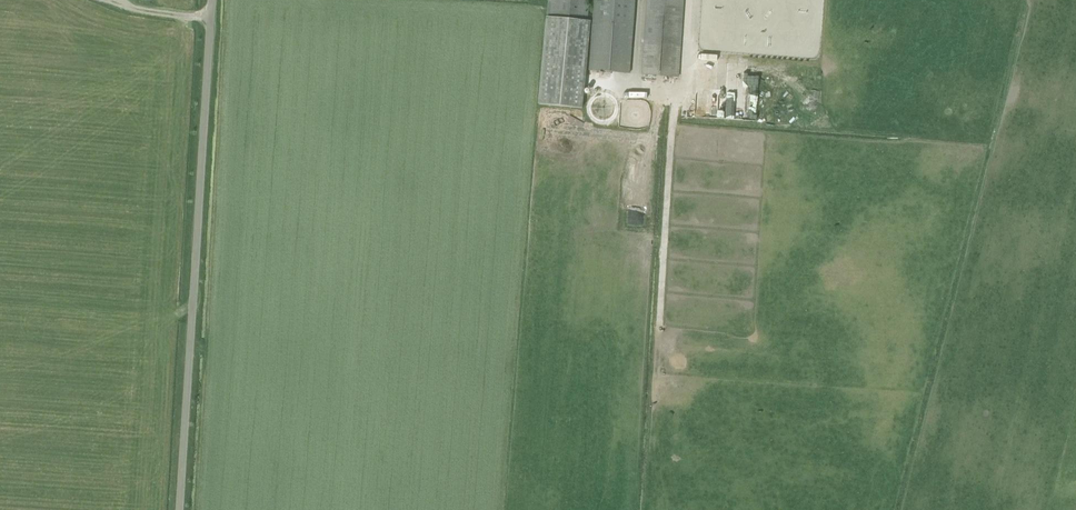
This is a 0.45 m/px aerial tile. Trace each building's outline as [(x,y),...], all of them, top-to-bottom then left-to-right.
[(548,14),(587,18),(589,0),(549,0),(548,14)] [(589,71),(630,74),(636,0),(594,0),(589,71)] [(642,76),(679,78),(684,0),(647,0),(642,76)] [(583,109),(591,21),(546,16),(538,104),(583,109)] [(540,125),(555,126),(555,110),(541,110),(540,125)]
